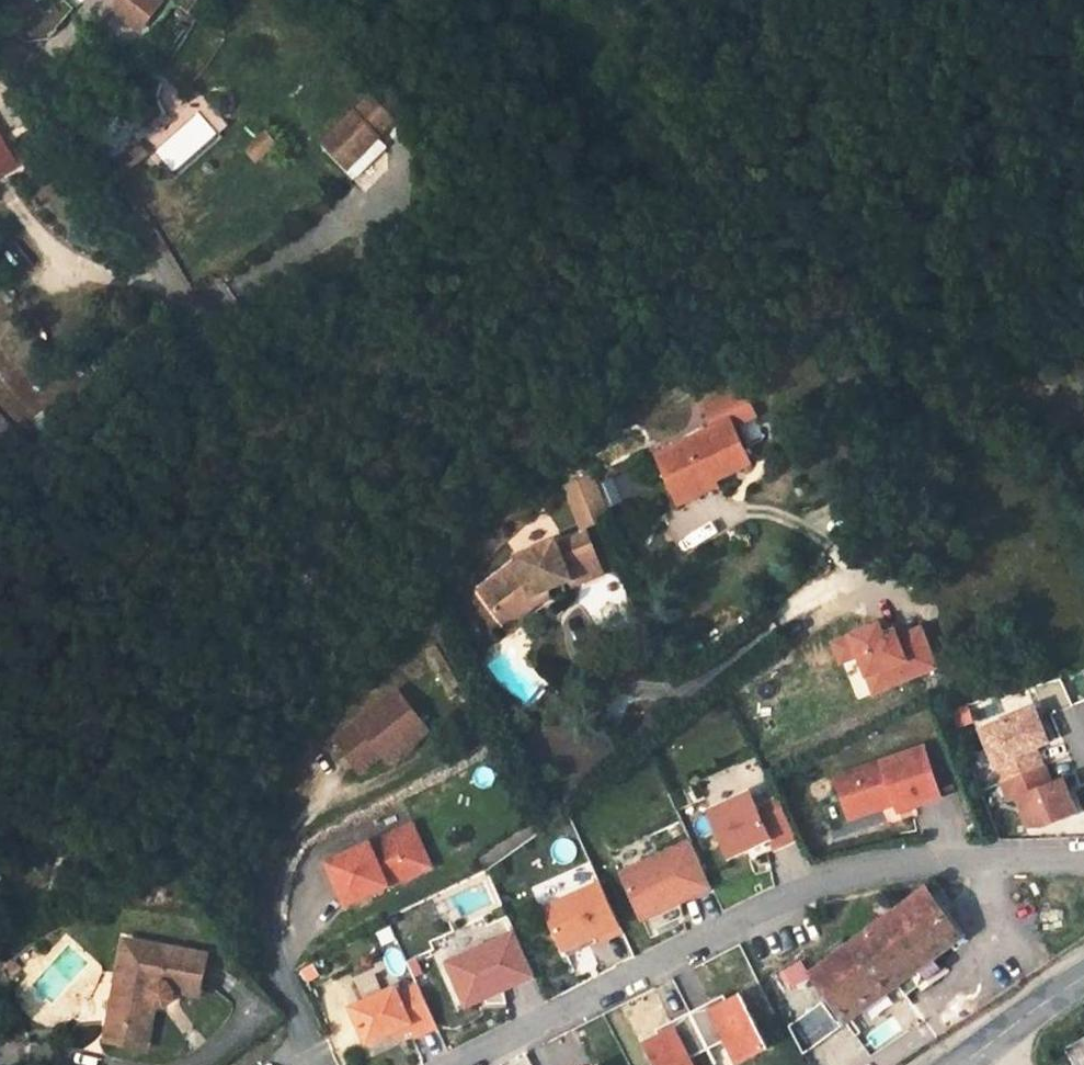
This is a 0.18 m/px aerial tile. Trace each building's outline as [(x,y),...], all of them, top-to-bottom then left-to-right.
[(173,0),(123,0),(116,10),(152,39),(177,3),(173,0)] [(356,173),(405,122),(376,94),(326,145),(356,173)] [(32,166),(0,115),(0,184),(32,166)] [(286,144),(272,131),(252,153),(266,166),(286,144)] [(157,158),(143,140),(120,158),(135,178),(157,158)] [(748,424),(661,457),(677,507),(724,490),(723,484),(765,468),(748,424)] [(622,499),(636,496),(630,472),(617,475),(622,499)] [(595,477),(568,490),(583,535),(589,532),(612,521),(595,477)] [(600,481),(609,508),(622,504),(613,477),(600,481)] [(589,532),(583,535),(549,551),(548,546),(508,560),(508,564),(481,590),(501,613),(512,635),(542,608),(558,594),(584,588),(608,577),(589,532)] [(849,633),(854,658),(843,660),(851,696),(909,683),(900,642),(883,645),(879,627),(849,633)] [(402,689),(347,736),(369,770),(389,752),(394,760),(427,730),(402,689)] [(1041,749),(1053,744),(1038,705),(979,729),(994,768),(1018,758),(1041,749)] [(829,774),(844,826),(886,813),(888,820),(940,804),(922,745),(829,774)] [(994,768),(1001,784),(1025,774),(1047,765),(1041,749),(1018,758),(994,768)] [(945,760),(929,767),(941,798),(957,792),(945,760)] [(1042,788),(1055,783),(1047,765),(1025,774),(1001,784),(1008,802),(1018,798),(1030,793),(1032,792),(1042,788)] [(1018,798),(1030,829),(1046,829),(1081,814),(1067,778),(1055,783),(1042,788),(1032,792),(1030,793),(1018,798)] [(803,840),(785,801),(762,810),(754,795),(710,813),(732,857),(774,840),(779,849),(803,840)] [(418,852),(405,824),(331,859),(347,902),(404,876),(398,862),(418,852)] [(616,869),(634,923),(710,897),(691,843),(616,869)] [(418,852),(398,862),(404,876),(425,866),(418,852)] [(623,926),(601,884),(546,911),(568,952),(600,937),(603,943),(626,932),(623,926)] [(965,938),(936,893),(822,968),(853,1010),(965,938)] [(438,963),(461,1013),(534,981),(512,930),(438,963)] [(216,953),(125,937),(104,1047),(136,1049),(145,998),(159,1010),(167,1012),(174,1012),(180,1007),(184,999),(182,986),(210,981),(216,953)] [(210,981),(182,986),(184,999),(208,1005),(210,981)] [(441,1022),(424,981),(404,989),(402,982),(358,1000),(373,1036),(398,1026),(416,1019),(418,1026),(420,1030),(441,1022)] [(161,1037),(159,1010),(145,998),(136,1049),(161,1037)] [(691,1017),(708,1053),(728,1044),(738,1064),(745,1064),(769,1054),(741,1002),(713,1014),(710,1007),(691,1017)] [(708,1053),(691,1017),(671,1026),(674,1033),(646,1047),(655,1064),(693,1064),(691,1062),(708,1053)] [(416,1019),(398,1026),(401,1033),(418,1026),(416,1019)]
